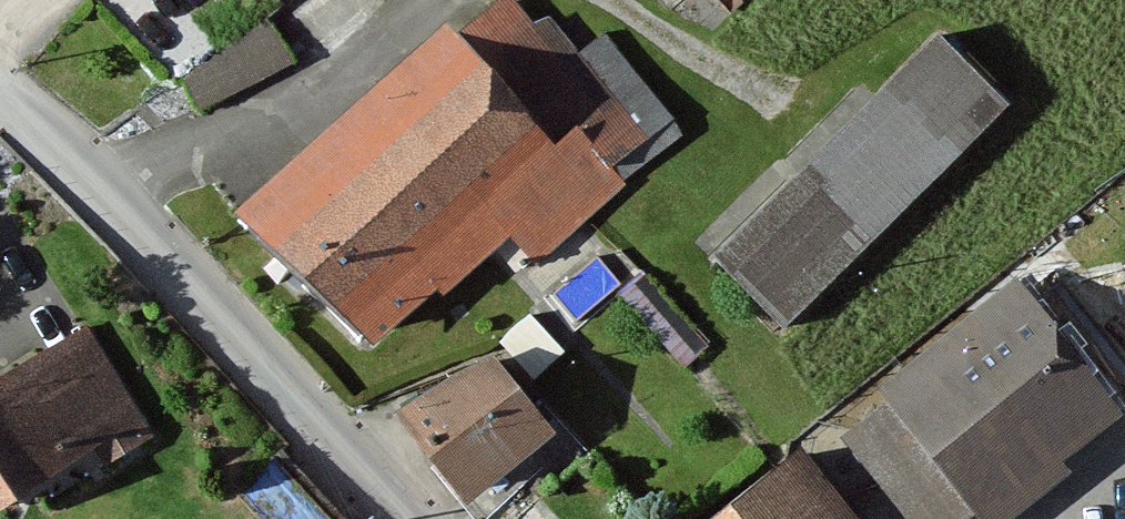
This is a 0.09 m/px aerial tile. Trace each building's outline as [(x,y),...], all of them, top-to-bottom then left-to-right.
[(527,0),(486,0),(241,208),(361,348),(508,222),(541,260),(632,182),(622,170),(651,145),(527,0)] [(199,98),(297,55),(278,13),(180,57),(199,98)] [(1025,109),(944,28),(720,251),(801,332),(1025,109)] [(1014,274),(837,423),(918,518),(961,518),(969,513),(974,518),(1027,518),(1124,436),(1124,405),(1014,274)] [(645,276),(620,299),(683,369),(709,346),(645,276)] [(0,370),(0,517),(153,417),(86,314),(0,370)] [(530,317),(499,343),(535,382),(563,357),(530,317)] [(558,425),(490,344),(399,419),(467,501),(558,425)] [(814,438),(716,518),(881,518),(814,438)]
